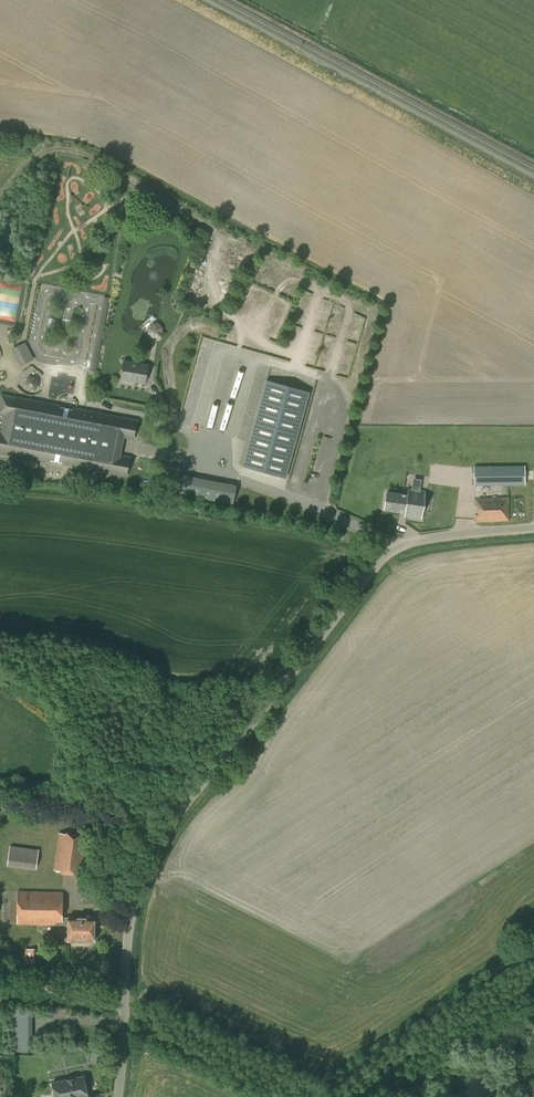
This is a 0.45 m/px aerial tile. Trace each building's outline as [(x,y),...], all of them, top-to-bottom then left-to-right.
[(0,295),(0,317),(18,320),(24,286),(2,282),(0,295)] [(104,339),(106,331),(103,331),(110,298),(103,296),(89,370),(96,371),(102,339),(104,339)] [(145,383),(148,365),(123,361),(120,379),(145,383)] [(309,392),(266,380),(243,466),(285,478),(309,392)] [(137,421),(1,398),(0,406),(0,415),(5,416),(2,436),(0,436),(0,454),(127,475),(130,458),(119,456),(123,437),(128,438),(134,438),(137,421)] [(474,486),(525,485),(525,465),(473,466),(474,486)] [(185,478),(182,494),(238,504),(240,489),(185,478)] [(437,493),(439,482),(427,481),(426,491),(409,489),(408,496),(387,493),(385,509),(406,512),(405,517),(454,523),(458,496),(437,493)] [(475,523),(509,521),(509,497),(474,499),(474,507),(477,507),(477,515),(474,516),(475,523)] [(85,875),(90,837),(59,833),(54,870),(85,875)] [(36,868),(39,849),(10,845),(7,865),(36,868)] [(17,924),(63,924),(63,917),(62,892),(17,891),(17,924)] [(69,925),(68,933),(68,938),(94,939),(94,927),(97,926),(97,921),(94,919),(94,918),(86,918),(77,918),(69,917),(63,917),(63,924),(63,925),(69,925)] [(25,963),(34,963),(34,949),(25,949),(25,963)] [(32,1051),(32,1011),(11,1011),(11,1026),(6,1026),(6,1035),(11,1035),(11,1051),(32,1051)] [(100,1094),(88,1096),(84,1075),(66,1079),(69,1095),(70,1094),(71,1096),(100,1096),(100,1094)] [(70,1094),(69,1095),(66,1079),(52,1082),(55,1096),(71,1096),(70,1094)]
